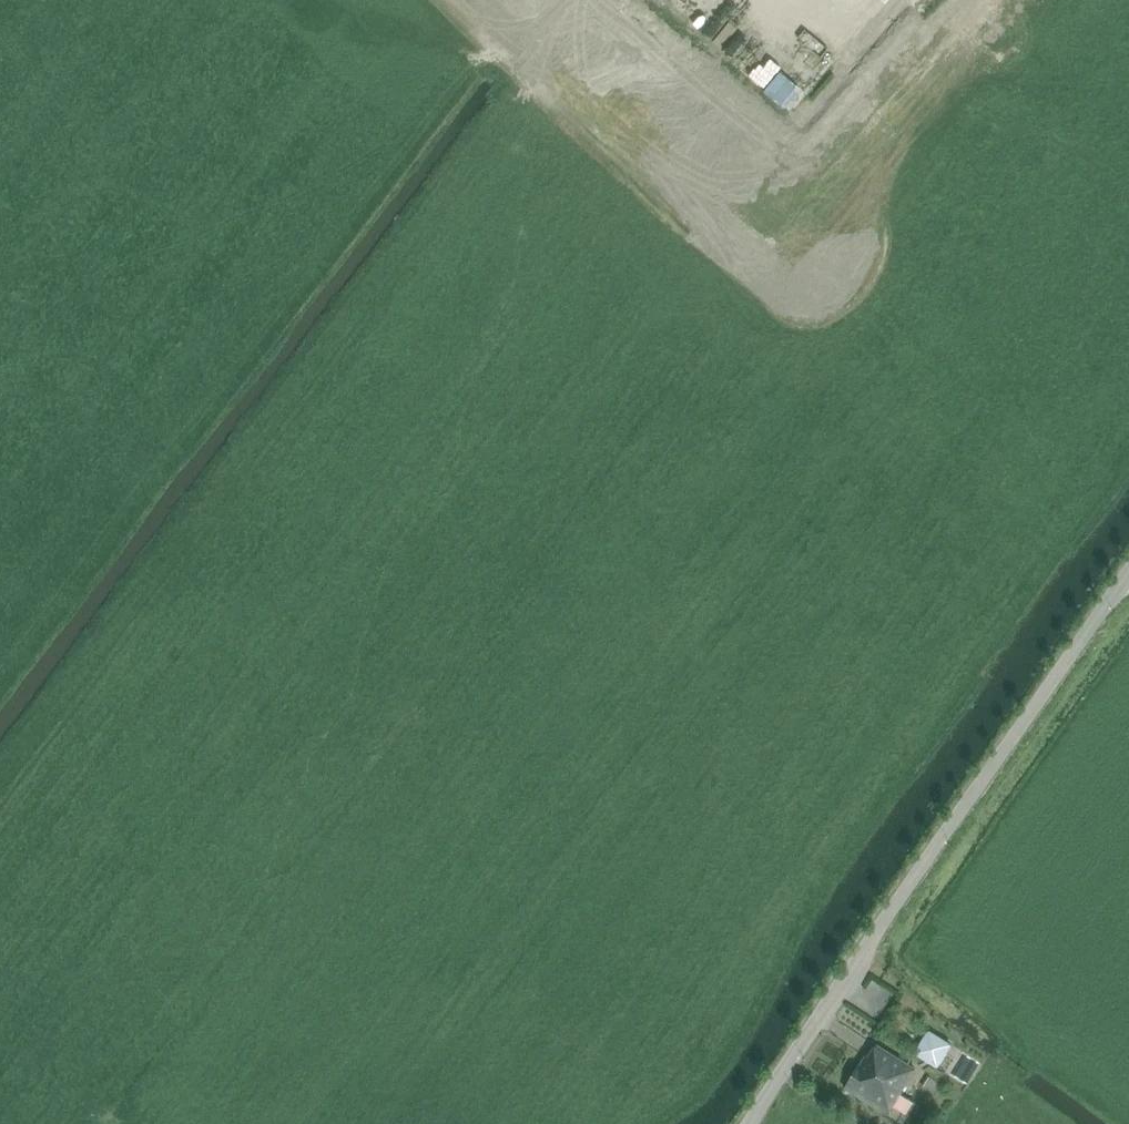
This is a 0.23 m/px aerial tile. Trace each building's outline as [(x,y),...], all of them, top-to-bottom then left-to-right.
[(928,1032),(915,1053),(937,1066),(950,1046),(928,1032)] [(845,1088),(887,1115),(915,1070),(876,1045),(869,1057),(866,1056),(859,1068),(858,1067),(845,1088)]
